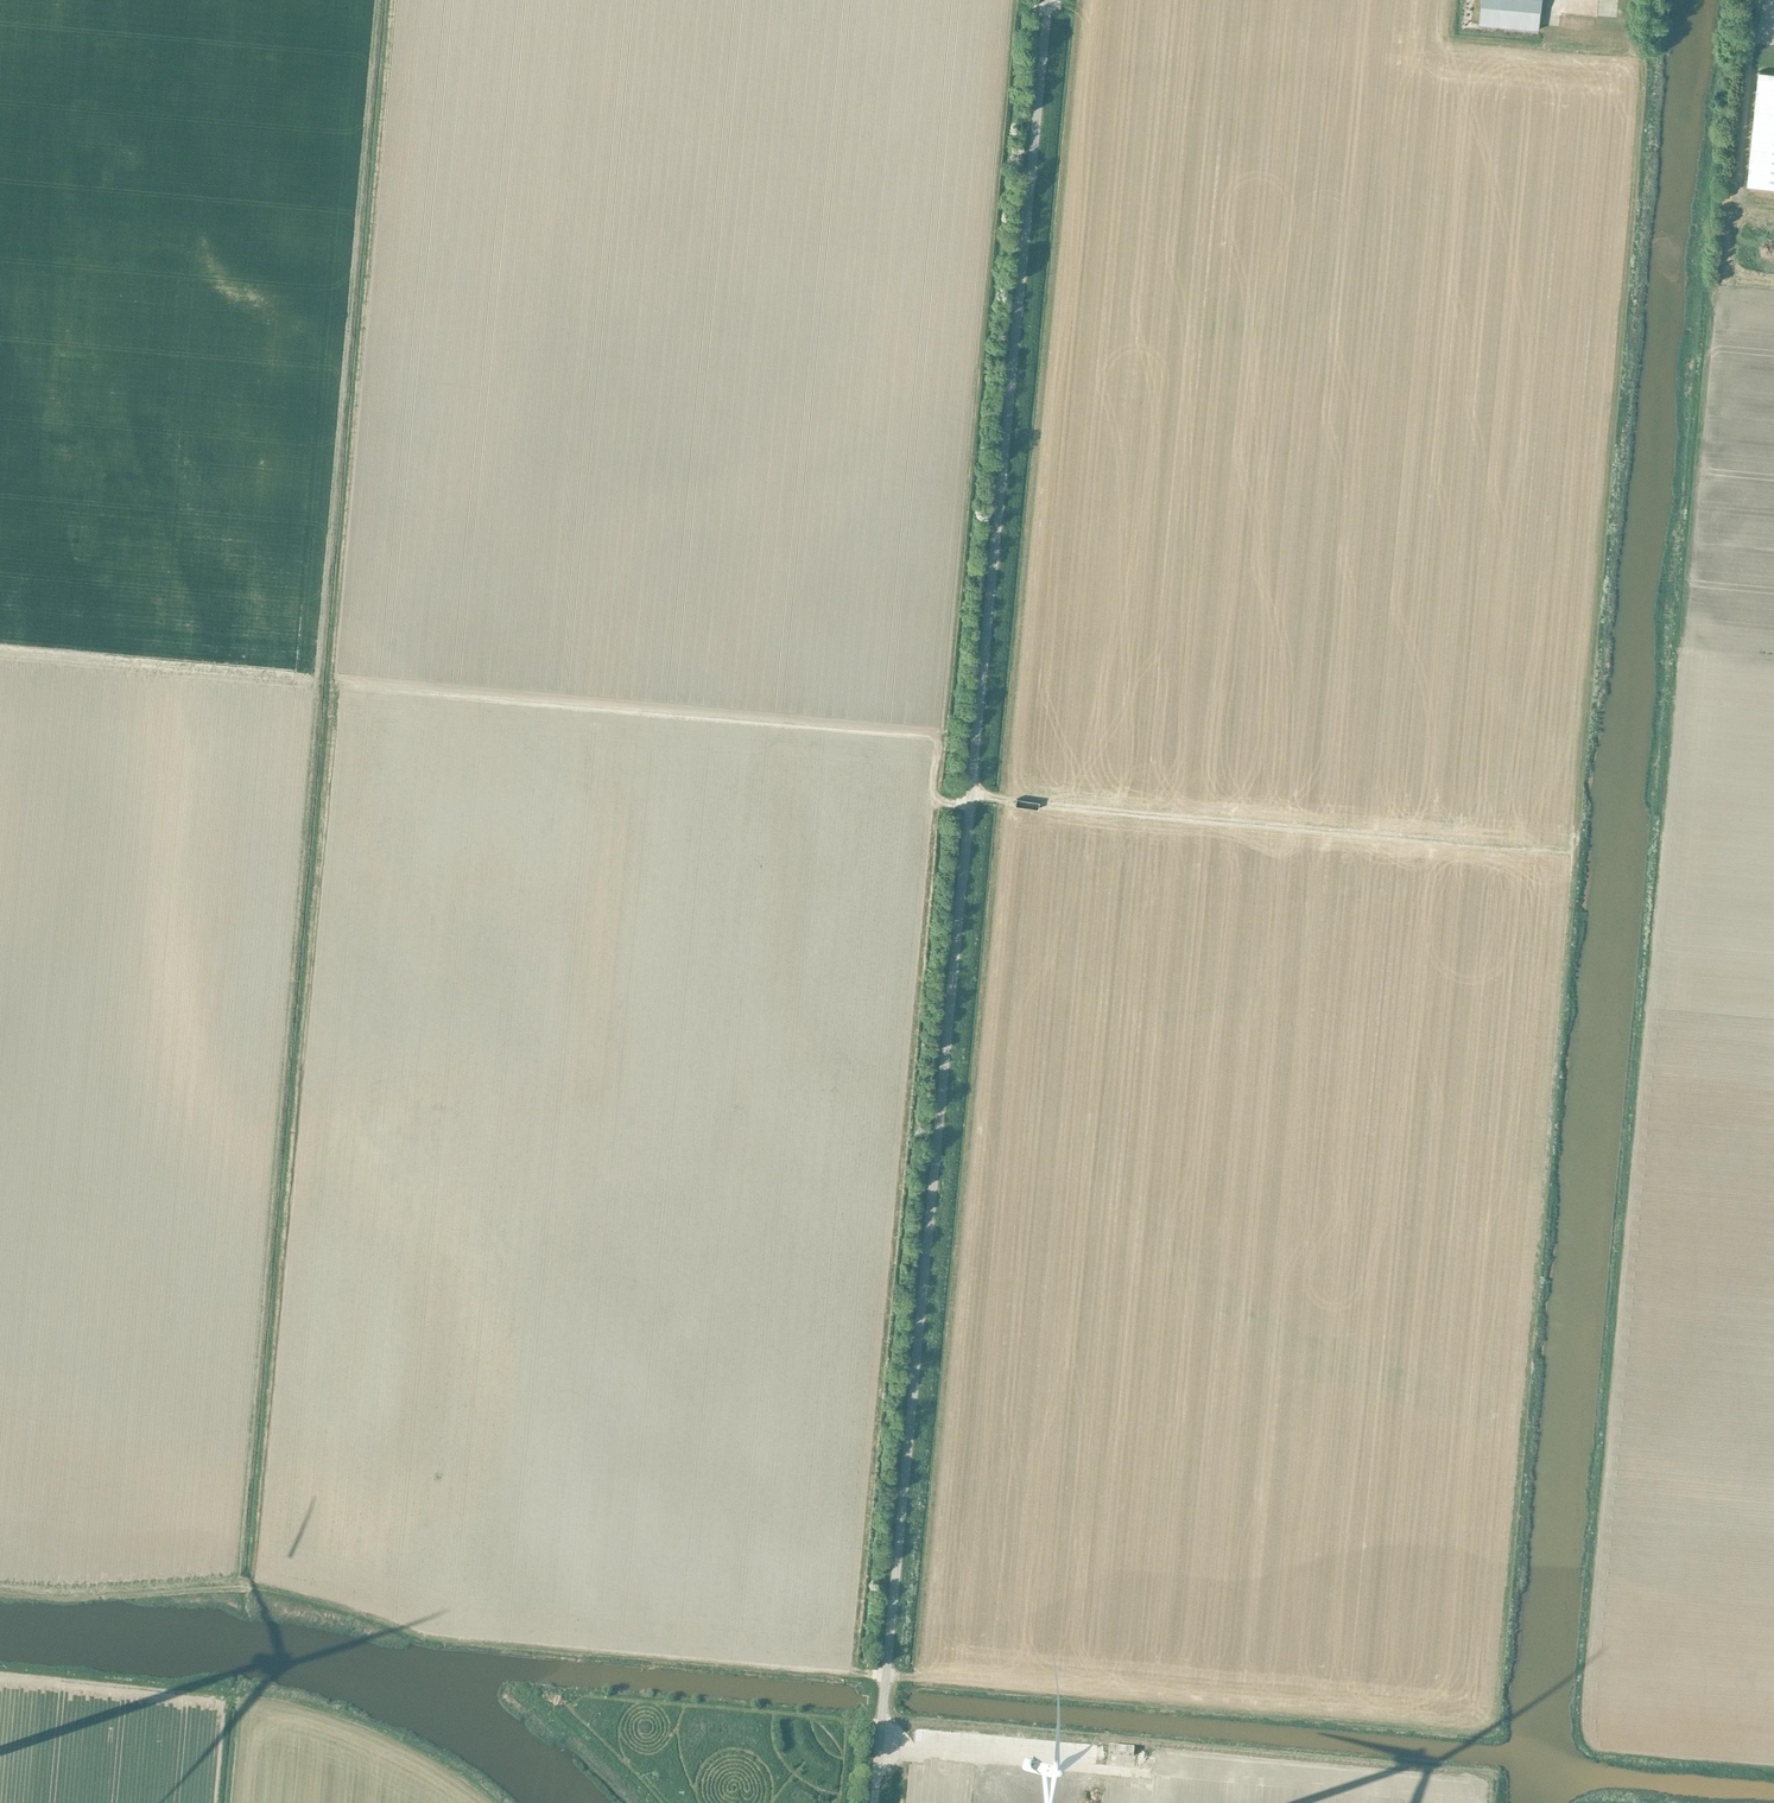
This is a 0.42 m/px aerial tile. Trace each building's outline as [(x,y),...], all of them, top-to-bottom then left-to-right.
[(1541,0),(1481,0),(1481,5),(1479,24),(1539,30),(1540,11),(1541,0)] [(1759,71),(1747,185),(1773,187),(1773,73),(1759,71)] [(784,1796),(810,1801),(812,1794),(786,1788),(784,1796)]
